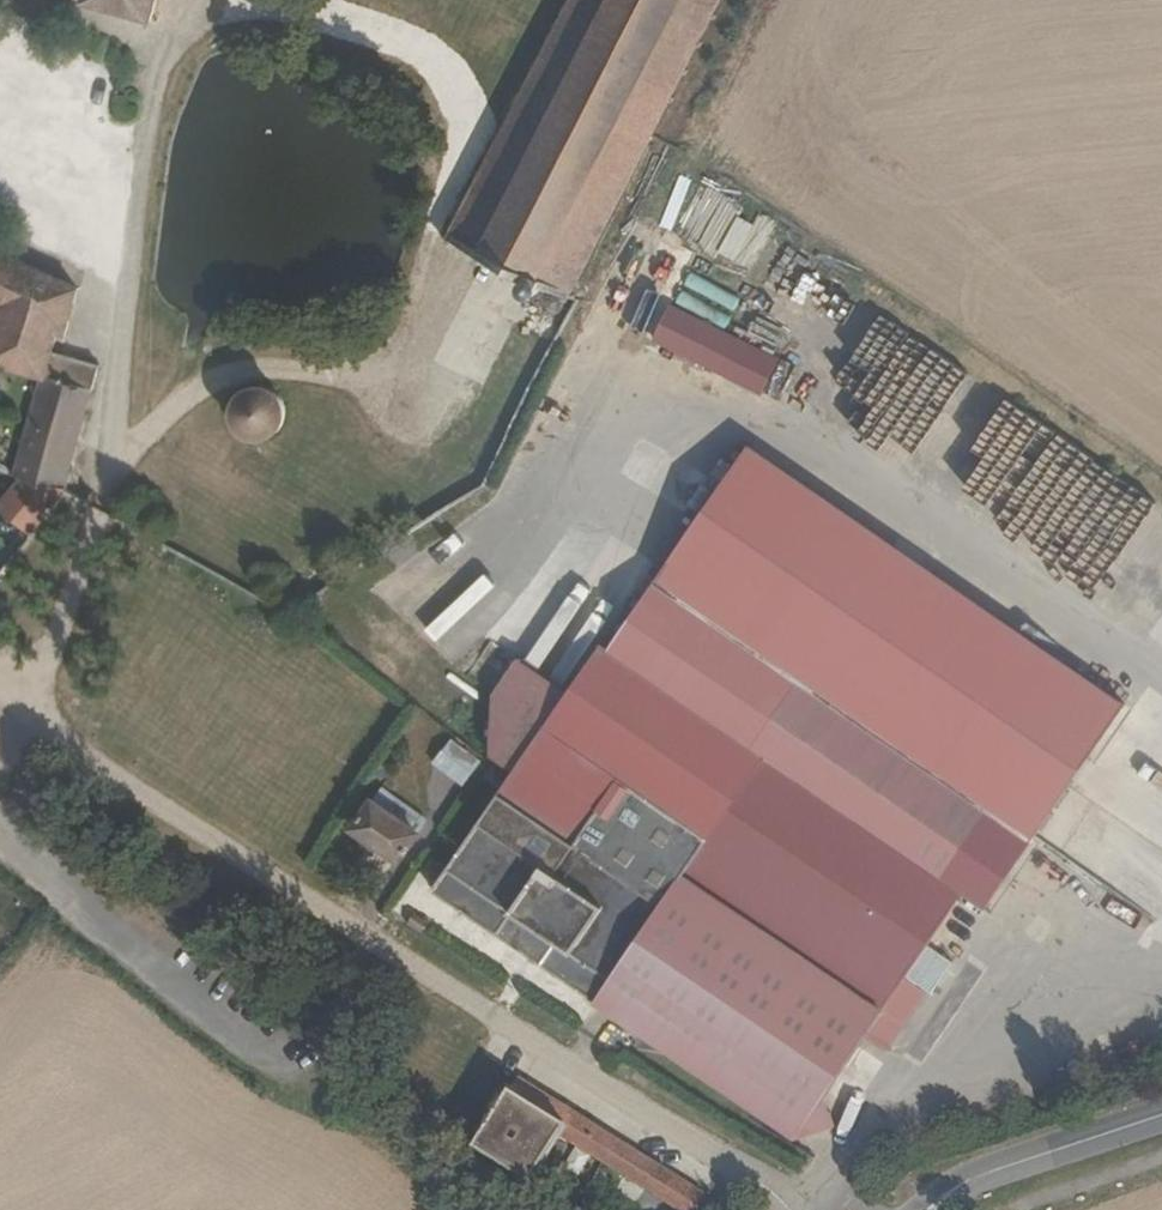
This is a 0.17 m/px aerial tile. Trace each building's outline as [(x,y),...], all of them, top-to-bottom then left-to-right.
[(85,4),(153,22),(159,0),(85,0),(85,4)] [(610,222),(659,126),(724,0),(585,0),(461,242),(538,281),(537,283),(536,287),(537,290),(539,293),(541,295),(544,295),(548,295),(551,295),(553,293),(555,290),(571,298),(610,222)] [(738,260),(756,223),(739,215),(721,252),(738,260)] [(631,307),(658,320),(691,251),(664,238),(631,307)] [(8,304),(0,341),(0,367),(47,381),(54,354),(60,337),(66,338),(79,291),(17,262),(15,267),(0,260),(0,300),(8,304)] [(763,395),(778,362),(670,311),(654,342),(763,395)] [(66,495),(102,367),(54,354),(47,381),(32,436),(27,454),(31,459),(66,495)] [(236,387),(230,387),(226,387),(221,389),(216,391),(212,395),(208,399),(206,403),(204,409),(203,414),(203,419),(204,424),(207,429),(210,433),(213,437),(218,441),(223,443),(228,443),(234,443),(239,443),(244,441),(250,436),(254,432),(257,428),(259,423),(260,418),(260,412),(259,407),(257,402),(254,398),(250,394),(246,391),(240,388),(236,387)] [(752,446),(654,587),(1032,845),(1134,706),(752,446)] [(7,497),(43,525),(66,495),(31,459),(7,497)] [(654,587),(608,656),(611,659),(727,637),(654,587)] [(1032,845),(926,773),(790,681),(727,637),(611,659),(745,751),(963,897),(986,913),(1032,845)] [(713,799),(745,751),(611,659),(603,661),(574,704),(713,799)] [(458,786),(472,775),(451,748),(436,759),(458,786)] [(963,897),(745,751),(713,799),(722,806),(699,837),(670,877),(881,1019),(905,982),(963,897)] [(654,900),(670,877),(699,837),(610,777),(567,840),(654,900)] [(430,824),(384,790),(356,831),(401,863),(430,824)] [(654,900),(567,840),(502,796),(482,825),(475,819),(442,865),(450,871),(435,892),(586,996),(654,900)] [(868,1038),(881,1019),(670,877),(654,900),(586,996),(799,1138),(868,1038)] [(433,926),(418,916),(411,926),(426,936),(433,926)] [(881,1019),(868,1038),(889,1052),(926,997),(905,982),(881,1019)] [(572,1111),(517,1077),(473,1148),(530,1181),(559,1134),(572,1111)] [(572,1111),(559,1134),(602,1161),(617,1139),(572,1111)] [(602,1161),(679,1209),(690,1209),(701,1192),(617,1139),(602,1161)]
